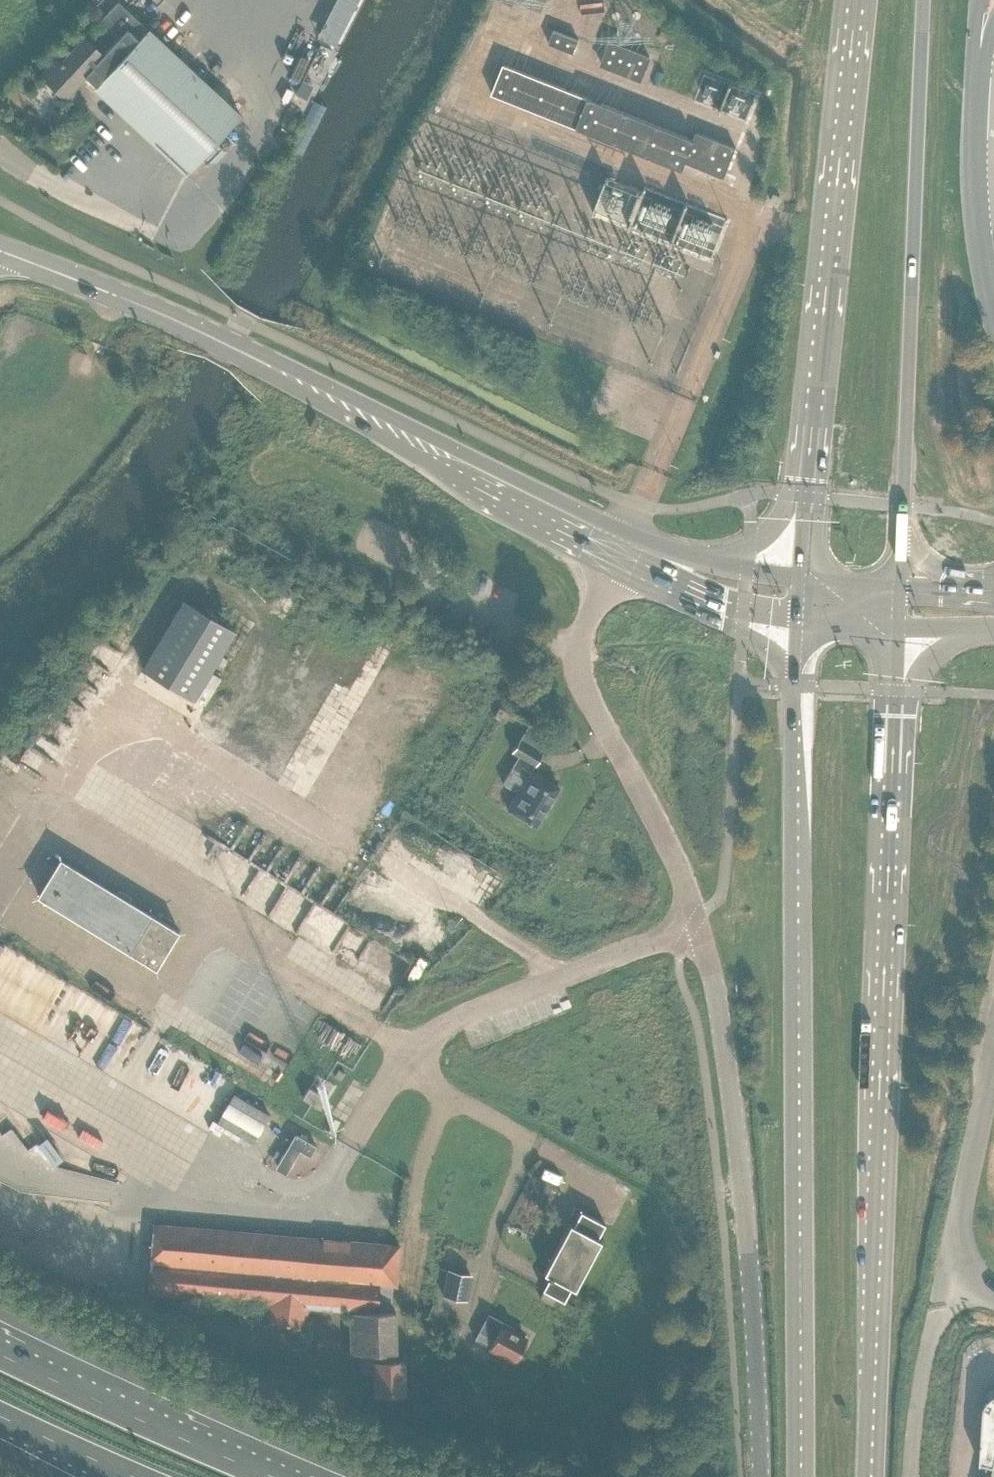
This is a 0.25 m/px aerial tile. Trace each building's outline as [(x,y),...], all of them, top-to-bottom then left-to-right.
[(239,117),(148,30),(118,1),(101,19),(120,36),(101,56),(83,39),(60,63),(55,58),(39,75),(64,98),(70,92),(70,91),(84,77),(94,86),(92,89),(184,176),(239,117)] [(574,54),(578,41),(554,31),(549,43),(574,54)] [(642,81),(652,57),(610,40),(600,65),(642,81)] [(694,140),(503,64),(491,94),(683,170),(686,163),(724,178),(736,148),(696,132),(694,140)] [(246,572),(193,662),(517,851),(544,1004),(606,993),(607,998),(617,997),(616,992),(632,989),(609,857),(605,834),(600,814),(592,796),(582,780),(565,762),(553,752),(246,572)] [(73,870),(41,923),(69,940),(57,960),(282,1091),(325,1018),(73,870)] [(235,1085),(217,1115),(254,1136),(271,1107),(235,1085)] [(326,1098),(309,1088),(302,1098),(320,1108),(326,1098)] [(298,1146),(311,1152),(318,1137),(295,1125),(277,1162),(287,1167),(298,1146)] [(532,1237),(558,1190),(530,1175),(505,1223),(532,1237)] [(604,1224),(580,1211),(573,1224),(571,1223),(545,1272),(551,1275),(543,1289),(547,1291),(542,1299),(553,1304),(558,1297),(563,1300),(571,1286),(574,1288),(601,1239),(597,1237),(604,1224)] [(398,1279),(401,1234),(153,1217),(148,1288),(269,1296),(268,1315),(308,1317),(309,1300),(353,1303),(350,1342),(375,1344),(372,1381),(405,1383),(408,1344),(397,1343),(400,1298),(379,1297),(380,1278),(398,1279)] [(446,1262),(444,1289),(471,1291),(472,1264),(446,1262)] [(476,1335),(516,1352),(528,1323),(487,1307),(476,1335)] [(992,1396),(989,1400),(987,1404),(985,1409),(982,1450),(993,1454),(993,1395),(992,1396)]
